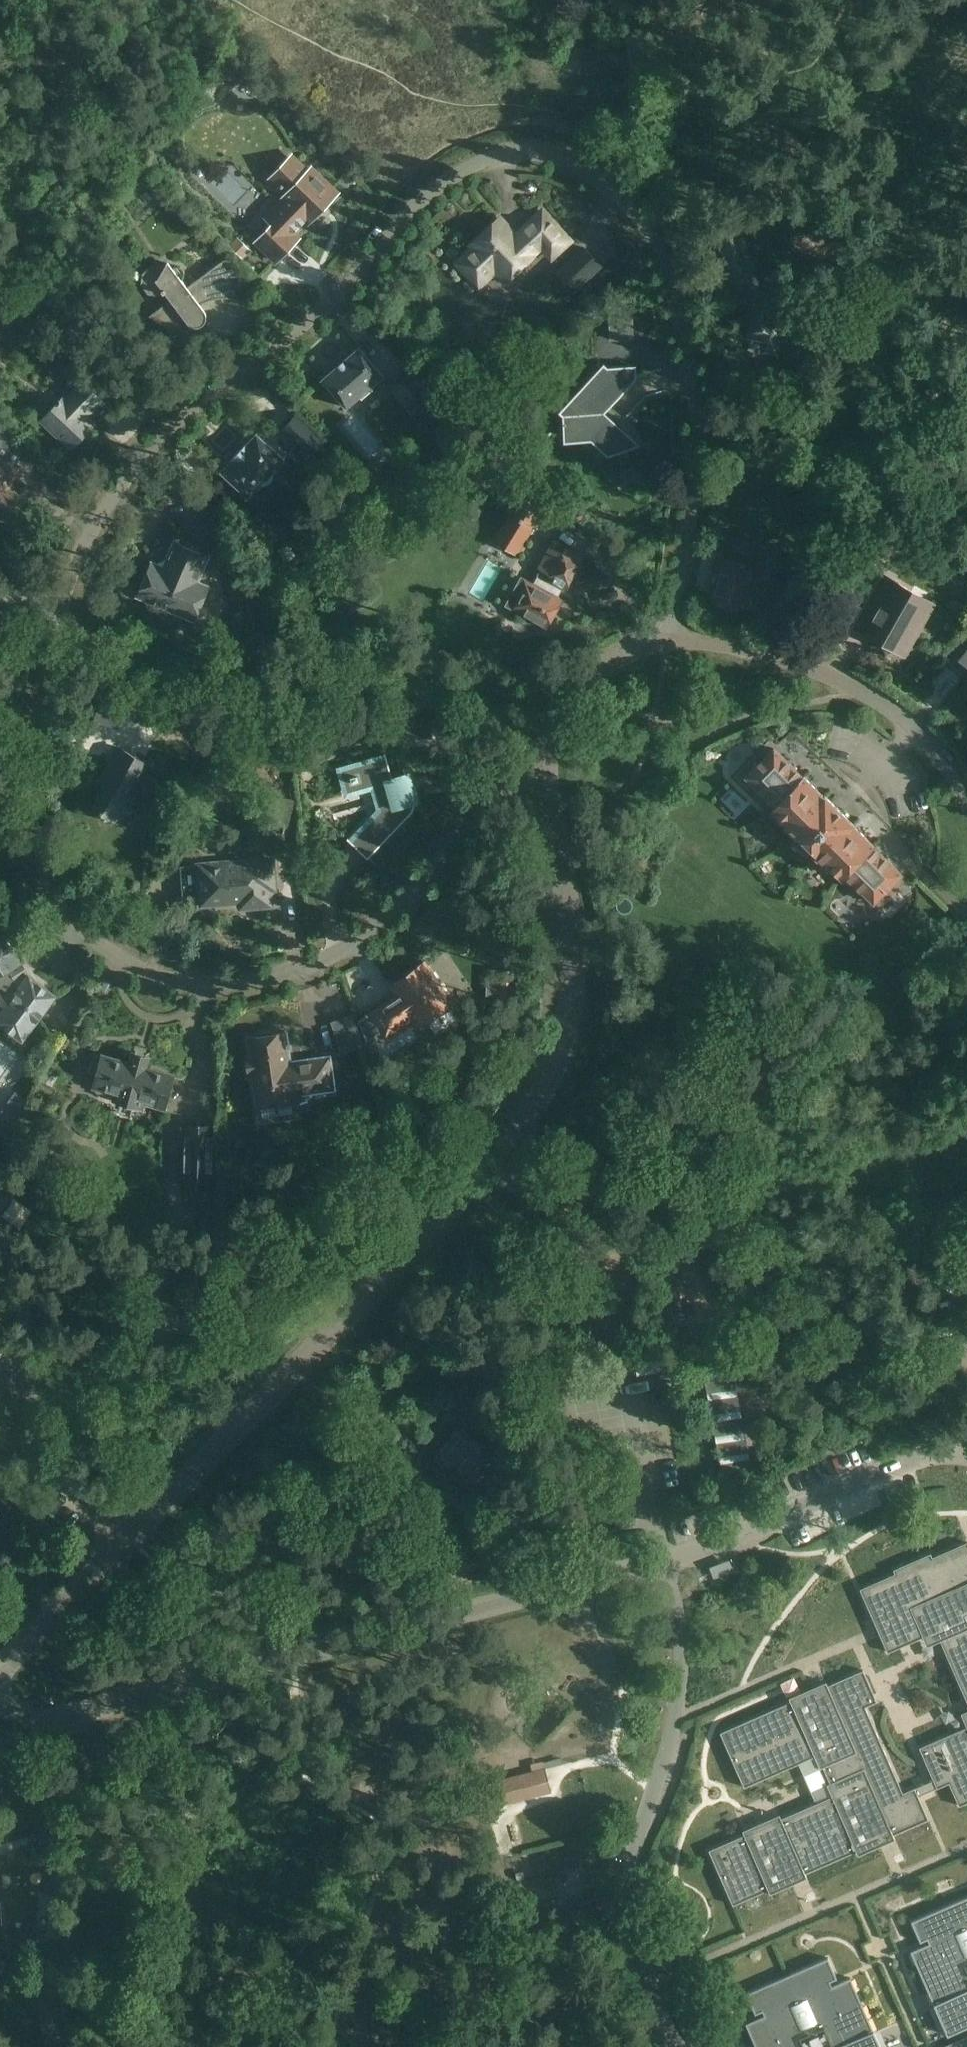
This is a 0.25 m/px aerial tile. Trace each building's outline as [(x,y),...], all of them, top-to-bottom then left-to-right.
[(291,158),(272,178),(289,194),(274,210),(281,216),(256,243),(276,262),(298,238),(295,235),(327,201),(324,199),(333,188),(313,169),(308,174),(291,158)] [(511,230),(500,219),(471,245),(474,248),(462,259),(462,268),(474,282),(482,282),(494,271),(504,281),(533,255),(533,254),(541,247),(551,258),(570,241),(542,211),(514,238),(509,232),(511,230)] [(725,267),(724,267),(733,295),(743,291),(748,305),(732,339),(778,360),(799,314),(765,298),(751,258),(750,258),(743,236),(717,244),(725,267)] [(237,237),(229,246),(243,259),(251,251),(237,237)] [(583,248),(556,273),(573,292),(601,266),(583,248)] [(173,267),(165,273),(162,270),(153,269),(146,274),(145,283),(150,290),(163,293),(165,292),(171,299),(149,315),(173,333),(175,330),(176,328),(178,324),(181,320),(185,317),(188,313),(192,310),(194,309),(198,306),(202,304),(207,302),(211,301),(216,300),(219,299),(223,299),(228,299),(233,299),(238,300),(243,301),(226,258),(187,287),(182,279),(183,278),(184,277),(184,275),(185,273),(184,272),(184,271),(183,269),(182,268),(182,267),(180,267),(178,266),(177,266),(175,266),(173,267)] [(347,408),(359,397),(361,400),(374,390),(371,387),(384,375),(359,347),(322,379),(347,408)] [(603,364),(558,411),(562,415),(563,433),(585,431),(588,428),(599,438),(595,443),(607,453),(627,447),(629,440),(601,414),(633,379),(632,366),(607,367),(603,364)] [(430,395),(407,368),(388,384),(412,411),(430,395)] [(102,399),(84,382),(77,376),(61,393),(64,396),(41,421),(72,449),(93,425),(85,417),(102,399)] [(433,399),(423,408),(432,419),(442,410),(433,399)] [(297,413),(279,432),(307,459),(325,440),(297,413)] [(249,496),(261,484),(263,486),(266,485),(268,485),(272,481),(273,478),(273,475),(271,473),(283,460),(256,435),(246,445),(243,442),(228,457),(231,461),(223,471),(249,496)] [(6,520),(16,496),(5,491),(15,468),(0,461),(0,517),(6,520)] [(493,541),(518,556),(535,526),(538,528),(547,511),(518,494),(509,510),(511,511),(493,541)] [(162,611),(164,606),(172,608),(171,610),(196,620),(210,586),(197,580),(207,556),(175,543),(164,570),(152,565),(139,595),(149,599),(147,605),(148,610),(152,613),(158,614),(162,611)] [(565,589),(583,557),(567,548),(563,554),(550,547),(539,568),(541,569),(533,584),(520,577),(505,605),(548,629),(564,600),(558,596),(562,588),(565,589)] [(762,586),(764,578),(769,579),(773,560),(769,559),(766,568),(721,557),(721,559),(716,558),(713,571),(717,572),(710,602),(753,613),(754,608),(762,610),(767,587),(762,586)] [(912,592),(882,575),(863,608),(875,615),(871,622),(880,627),(874,638),(899,652),(909,636),(912,637),(925,614),(906,603),(912,592)] [(407,723),(407,736),(433,734),(432,722),(413,723),(407,723)] [(144,761),(118,747),(100,779),(107,783),(93,809),(120,824),(125,814),(132,812),(126,795),(144,761)] [(774,806),(803,776),(797,770),(797,771),(775,749),(746,778),(774,806)] [(387,759),(349,769),(355,789),(375,784),(383,811),(352,843),(368,858),(412,812),(413,810),(413,805),(405,775),(404,774),(392,777),(387,759)] [(812,808),(824,796),(803,776),(774,806),(775,807),(772,810),(787,824),(787,825),(796,834),(817,813),(812,808)] [(269,824),(288,829),(296,801),(277,795),(269,824)] [(839,835),(852,822),(825,797),(824,796),(812,808),(817,813),(796,834),(798,836),(795,839),(795,847),(803,855),(811,855),(815,851),(814,851),(834,830),(839,835)] [(840,876),(871,843),(854,825),(852,822),(839,835),(834,830),(814,851),(815,851),(816,852),(815,853),(827,864),(840,876)] [(874,845),(871,843),(840,876),(842,878),(845,875),(874,904),(903,875),(873,846),(874,845)] [(212,864),(196,866),(200,905),(241,901),(242,905),(245,907),(268,905),(269,903),(268,885),(274,884),(272,860),(228,863),(228,869),(213,870),(212,864)] [(0,933),(0,990),(8,1002),(3,1008),(28,1027),(54,993),(28,974),(25,978),(15,961),(19,959),(2,932),(0,933)] [(371,1013),(359,1020),(366,1041),(366,1043),(384,1032),(386,1035),(412,1018),(414,1021),(419,1029),(450,1008),(445,1000),(447,999),(424,964),(398,981),(404,990),(398,994),(395,996),(384,1003),(370,1012),(371,1013)] [(511,1008),(513,972),(501,971),(499,1007),(511,1008)] [(29,1053),(44,1032),(32,1025),(18,1045),(29,1053)] [(293,1094),(333,1089),(328,1056),(289,1061),(285,1032),(275,1033),(271,1031),(261,1032),(259,1035),(246,1037),(249,1055),(245,1056),(248,1074),(251,1074),(256,1105),(294,1100),(293,1094)] [(147,1059),(131,1054),(129,1062),(102,1054),(93,1086),(114,1092),(113,1097),(140,1105),(141,1099),(163,1105),(172,1074),(144,1066),(147,1059)] [(4,1107),(0,1113),(0,1131),(8,1137),(20,1119),(4,1107)] [(184,1126),(183,1182),(214,1183),(216,1127),(184,1126)] [(0,1194),(0,1203),(6,1206),(11,1198),(1,1193),(0,1194)] [(701,1362),(722,1472),(751,1465),(730,1357),(701,1362)] [(438,1450),(440,1451),(436,1456),(432,1460),(444,1472),(448,1468),(452,1464),(465,1476),(476,1465),(479,1467),(491,1455),(461,1427),(460,1428),(455,1428),(451,1433),(451,1437),(438,1450)] [(933,1556),(928,1551),(893,1567),(895,1573),(860,1588),(888,1652),(924,1636),(927,1644),(939,1639),(966,1703),(966,1541),(933,1556)] [(709,1849),(713,1860),(722,1881),(732,1904),(769,1888),(770,1892),(788,1884),(787,1881),(857,1850),(858,1853),(876,1846),(875,1842),(928,1819),(918,1796),(948,1783),(958,1806),(966,1802),(966,1709),(960,1712),(966,1726),(919,1747),(934,1780),(915,1789),(914,1788),(902,1793),(863,1706),(876,1700),(863,1669),(811,1692),(809,1689),(791,1697),(793,1700),(720,1732),(744,1786),(815,1756),(820,1768),(823,1766),(830,1783),(827,1784),(832,1796),(780,1818),(779,1815),(744,1830),(745,1834),(709,1849)] [(532,1771),(500,1779),(500,1780),(503,1791),(506,1803),(551,1791),(545,1768),(532,1771)] [(33,1845),(31,1864),(68,1867),(70,1848),(42,1846),(33,1845)] [(55,1872),(52,1893),(68,1895),(70,1873),(55,1872)] [(16,1874),(2,1874),(2,1887),(15,1888),(16,1874)] [(912,1922),(921,1943),(928,1939),(930,1944),(911,1952),(949,2036),(966,2028),(966,1898),(912,1922)] [(833,1987),(831,1982),(838,1979),(829,1959),(749,1994),(758,2015),(765,2012),(767,2016),(748,2024),(758,2046),(882,2046),(852,1979),(833,1987)]
